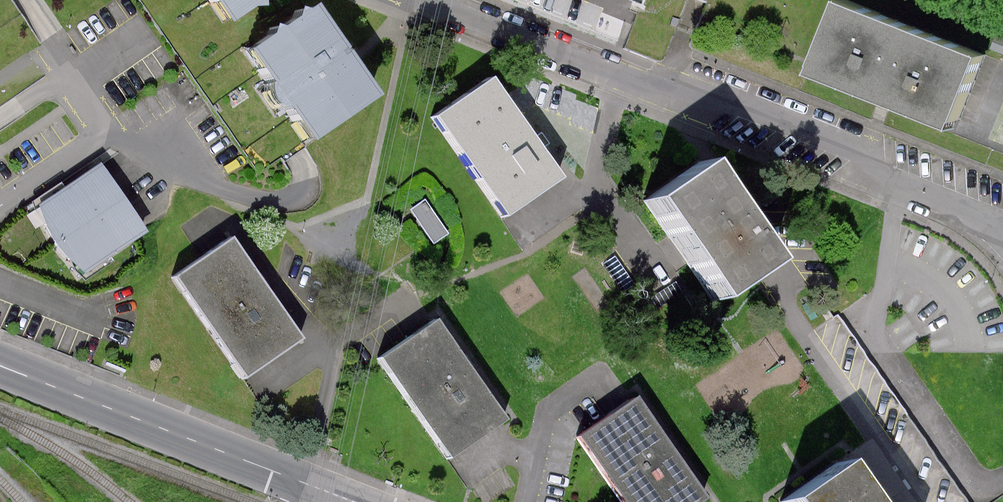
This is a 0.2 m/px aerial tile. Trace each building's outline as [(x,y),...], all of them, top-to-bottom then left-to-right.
[(231,16),(255,0),(220,0),(231,16)] [(842,1),(811,72),(876,98),(898,107),(950,128),(980,56),(842,1)] [(312,10),(252,51),(311,136),(370,95),(338,48),(312,10)] [(437,118),(506,215),(563,175),(539,142),(493,78),(437,118)] [(766,260),(700,164),(646,201),(680,250),(712,297),(766,260)] [(144,229),(101,166),(59,194),(44,203),(88,267),(144,229)] [(178,279),(243,374),(297,338),(233,242),(178,279)] [(381,360),(447,456),(503,418),(438,321),(381,360)] [(580,437),(625,501),(699,501),(702,500),(633,400),(580,437)] [(784,501),(862,501),(837,466),(784,501)]
